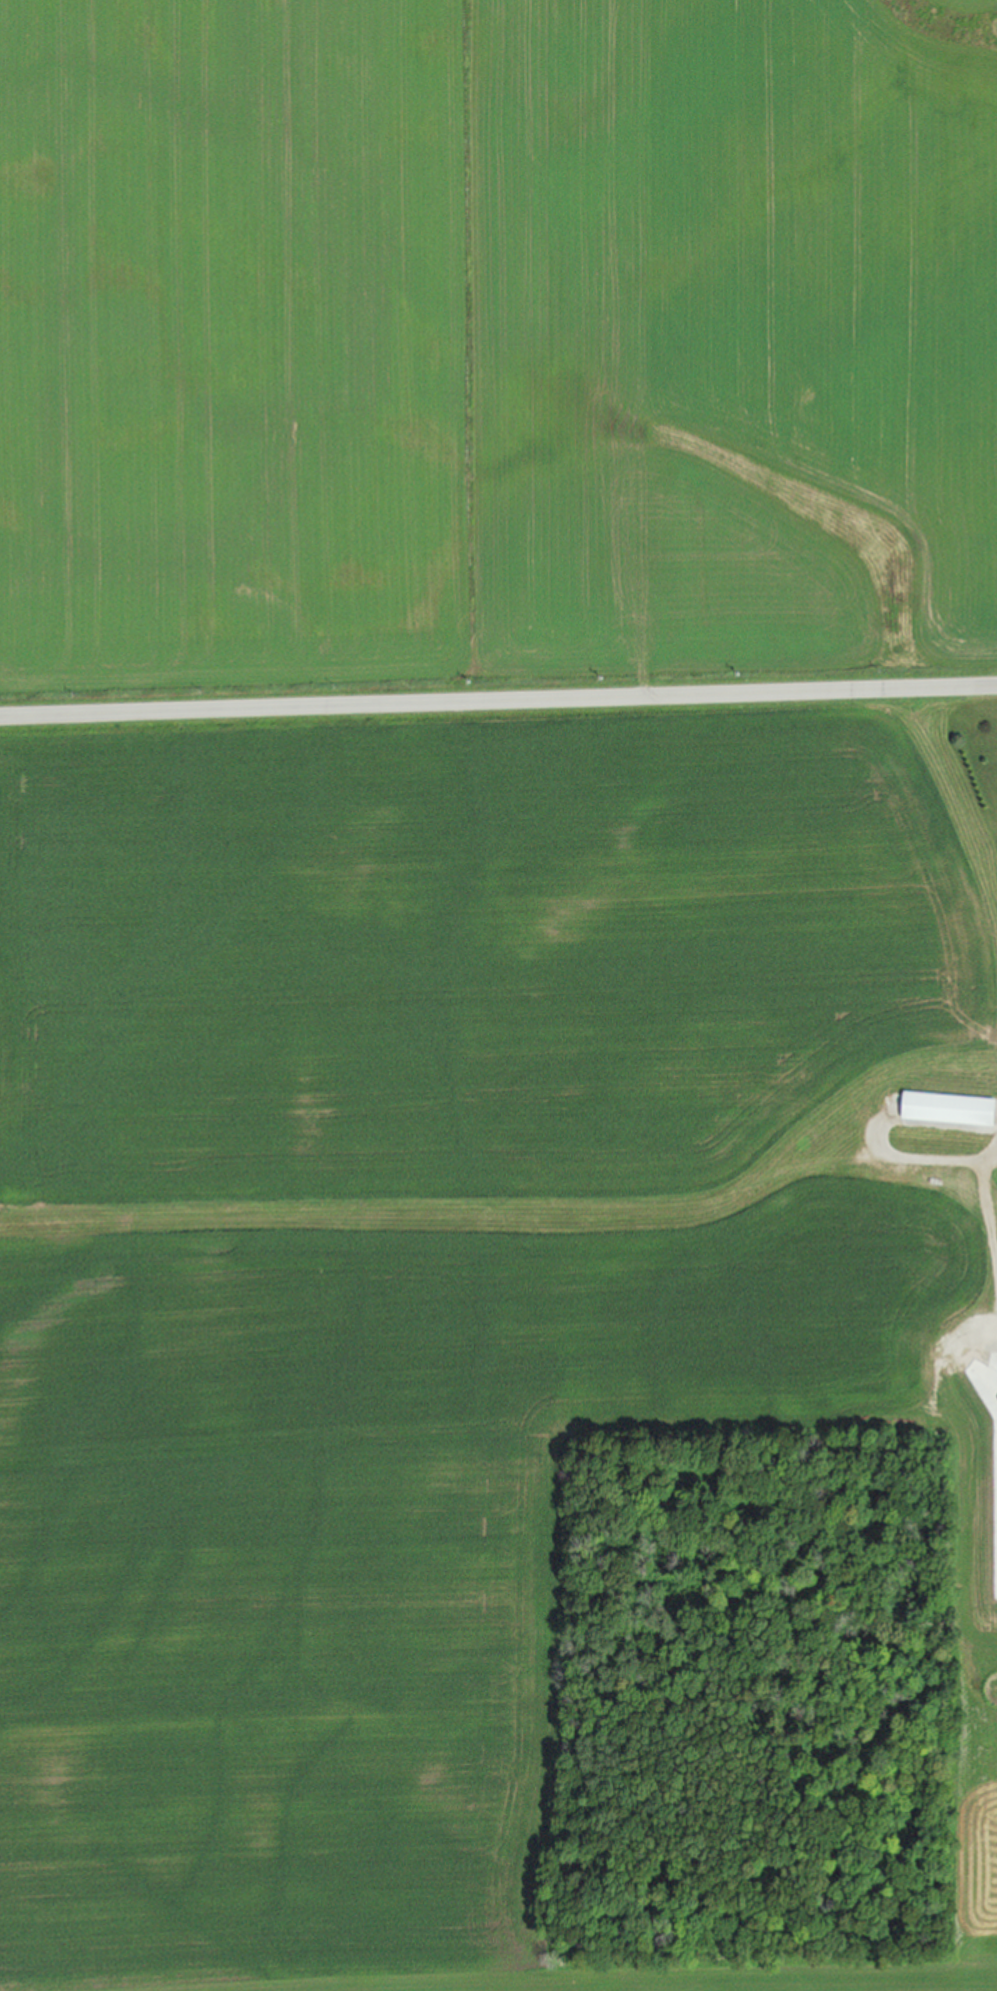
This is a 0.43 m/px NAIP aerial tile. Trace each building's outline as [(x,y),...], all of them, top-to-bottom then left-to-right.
[(996,1107),(996,1099),(904,1094),(903,1121),(996,1127),(996,1107)]
